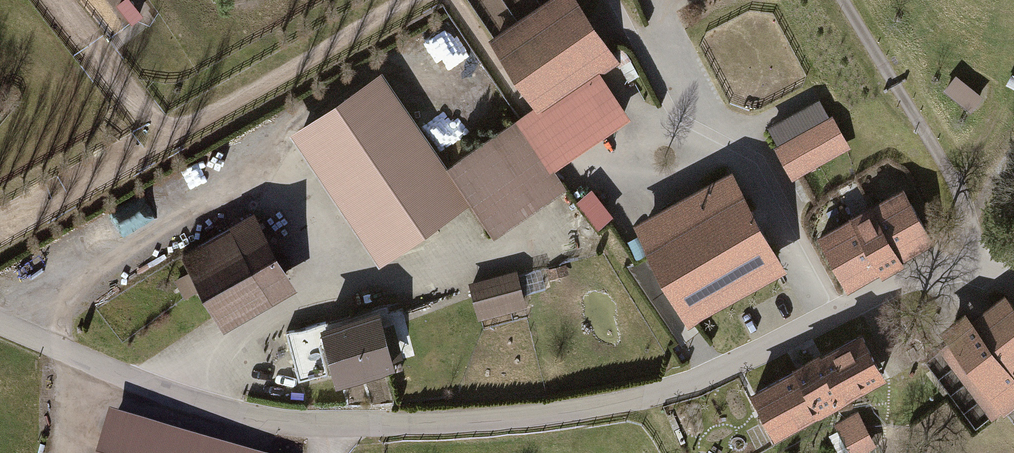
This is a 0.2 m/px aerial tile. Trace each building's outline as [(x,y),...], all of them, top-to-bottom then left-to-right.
[(488,38),(534,105),(537,111),(599,69),(602,73),(621,60),(580,0),(545,0),(488,38)] [(765,62),(749,33),(730,41),(748,71),(765,62)] [(534,105),(445,164),(495,233),(567,185),(555,167),(631,116),(602,73),(599,69),(537,111),(534,105)] [(380,70),(288,132),(378,264),(470,203),(380,70)] [(983,95),(956,73),(942,88),(970,111),(983,95)] [(819,97),(769,125),(777,143),(774,145),(792,179),(851,147),(833,113),(829,114),(819,97)] [(734,167),(633,221),(690,321),(789,269),(734,167)] [(902,183),(813,233),(845,289),(878,271),(880,275),(903,263),(901,258),(934,241),(902,183)] [(579,198),(598,227),(617,215),(598,186),(579,198)] [(255,209),(181,255),(223,329),(297,288),(255,209)] [(517,268),(469,281),(478,319),(527,306),(517,268)] [(946,341),(936,349),(990,419),(1000,412),(1004,417),(1013,409),(1013,305),(1003,291),(970,316),(963,308),(938,330),(946,341)] [(386,305),(286,330),(299,380),(332,371),(334,382),(394,367),(393,361),(415,356),(403,309),(389,314),(386,305)] [(794,366),(750,389),(777,436),(888,377),(863,329),(821,351),(820,349),(793,363),(794,366)] [(835,422),(851,452),(861,452),(878,445),(858,410),(835,422)] [(107,413),(96,452),(252,452),(107,413)]
